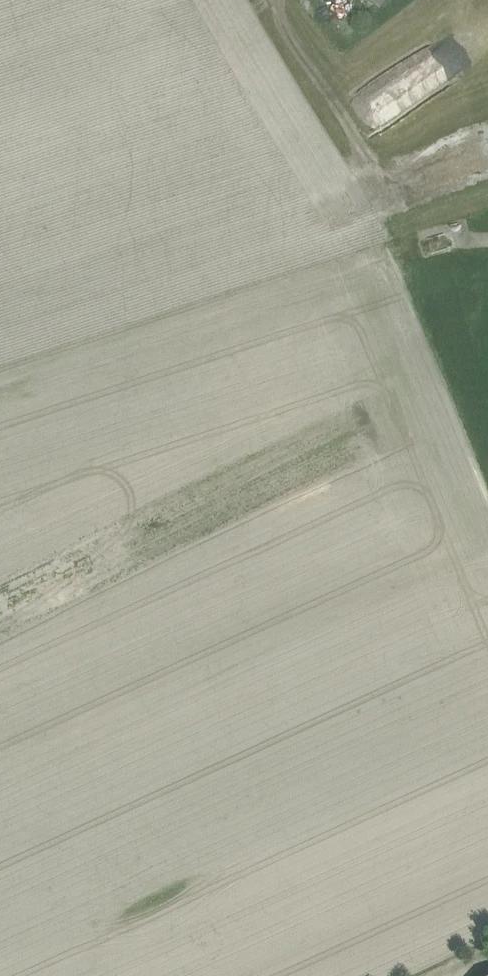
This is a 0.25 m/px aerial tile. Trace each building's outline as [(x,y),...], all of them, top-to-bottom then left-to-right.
[(380,9),(387,0),(368,0),(380,9)] [(480,440),(487,437),(487,424),(486,425),(483,416),(472,421),(480,440)]
